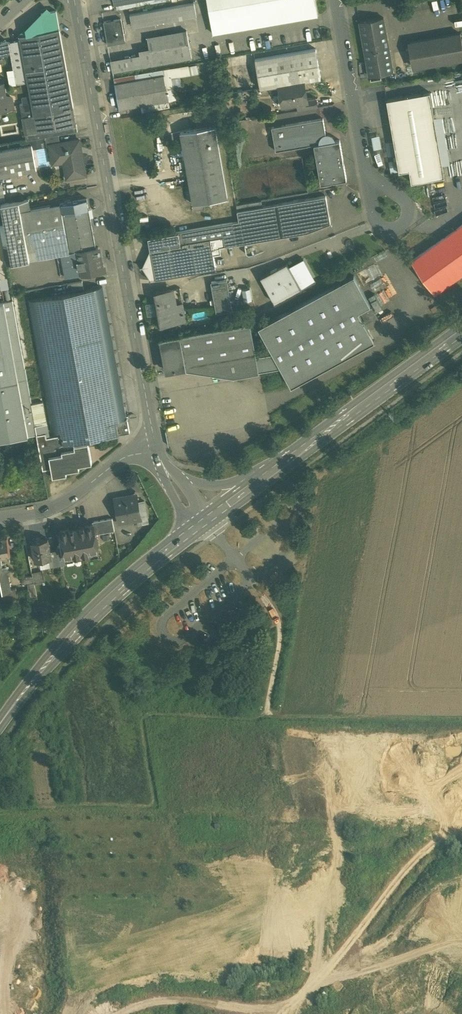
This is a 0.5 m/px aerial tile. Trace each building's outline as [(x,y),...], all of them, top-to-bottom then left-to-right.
[(210,19),(225,17),(222,0),(207,0),(210,19)] [(225,17),(315,1),(315,0),(222,0),(225,17)] [(225,17),(210,19),(213,34),(318,15),(315,1),(225,17)] [(194,3),(130,14),(132,26),(196,15),(194,3)] [(56,11),(41,13),(45,32),(59,29),(56,11)] [(383,17),(359,22),(369,76),(393,71),(383,17)] [(121,19),(104,22),(106,37),(108,45),(125,42),(124,34),(121,19)] [(45,32),(20,36),(20,40),(28,82),(32,102),(34,115),(73,108),(59,29),(45,32)] [(187,31),(147,38),(149,50),(189,43),(187,31)] [(408,43),(412,64),(461,55),(461,43),(460,33),(408,43)] [(20,40),(9,43),(11,53),(13,69),(16,84),(28,82),(20,40)] [(1,42),(0,43),(0,62),(2,62),(1,55),(11,53),(9,43),(8,42),(1,42)] [(189,43),(149,50),(150,53),(152,65),(192,58),(189,43)] [(316,48),(255,59),(260,89),(271,87),(278,86),(304,81),(321,78),(316,48)] [(150,53),(110,61),(113,72),(152,65),(150,53)] [(171,68),(134,75),(135,80),(165,75),(165,78),(172,77),(171,70),(171,68)] [(181,68),(171,70),(172,77),(185,74),(184,68),(181,69),(181,68)] [(13,69),(7,70),(10,85),(16,84),(13,69)] [(134,75),(114,78),(115,84),(135,80),(134,75)] [(135,80),(115,84),(119,110),(169,101),(165,78),(165,75),(135,80)] [(304,81),(278,86),(282,106),(298,103),(306,101),(305,100),(304,94),(306,92),(304,81)] [(14,106),(13,98),(5,95),(3,82),(0,83),(0,108),(14,106)] [(430,92),(387,99),(399,171),(409,169),(412,182),(444,176),(430,92)] [(315,98),(305,100),(306,101),(298,103),(299,110),(317,107),(315,98)] [(32,102),(20,104),(22,117),(34,115),(32,102)] [(73,108),(34,115),(22,117),(26,140),(45,137),(58,134),(78,131),(73,108)] [(323,118),(272,127),(276,151),(308,145),(314,144),(316,155),(317,157),(316,157),(321,184),(331,182),(331,181),(334,181),(347,179),(344,164),(343,164),(343,159),(340,140),(335,141),(334,139),(333,137),(330,134),(328,134),(326,134),(323,118)] [(215,126),(180,132),(193,204),(227,198),(215,126)] [(58,134),(45,137),(47,147),(50,146),(50,145),(60,143),(58,134)] [(60,143),(50,145),(50,146),(52,159),(63,157),(67,178),(86,175),(79,140),(60,143)] [(0,151),(0,177),(17,174),(18,176),(26,174),(25,172),(36,170),(32,145),(0,151)] [(326,195),(237,211),(239,220),(241,231),(243,243),(307,231),(331,222),(326,195)] [(29,199),(1,204),(9,246),(3,247),(6,265),(30,260),(20,211),(31,209),(29,199)] [(87,199),(62,203),(71,253),(79,251),(98,248),(98,247),(96,248),(87,199)] [(31,209),(20,211),(30,260),(62,254),(71,253),(62,203),(31,209)] [(233,221),(178,231),(181,244),(150,249),(155,279),(216,268),(212,248),(237,244),(235,232),(233,221)] [(411,260),(435,293),(461,274),(461,224),(411,260)] [(178,231),(148,236),(150,249),(181,244),(178,231)] [(98,248),(79,251),(83,275),(105,271),(103,264),(101,265),(98,248)] [(71,253),(62,254),(66,277),(83,275),(79,251),(71,253)] [(289,267),(301,290),(314,283),(302,260),(289,267)] [(287,263),(261,278),(275,304),(301,290),(289,267),(287,263)] [(371,305),(354,274),(259,327),(273,353),(281,367),(291,386),(375,341),(358,311),(371,305)] [(226,280),(211,283),(216,314),(232,311),(226,280)] [(70,283),(68,283),(69,290),(83,288),(82,281),(70,283)] [(102,287),(28,300),(51,432),(61,431),(62,435),(64,444),(88,440),(88,444),(96,442),(95,438),(119,434),(116,421),(126,419),(102,287)] [(180,289),(152,294),(158,325),(167,323),(166,317),(184,314),(180,289)] [(0,303),(0,442),(37,435),(12,300),(0,303)] [(371,306),(361,312),(367,323),(377,317),(371,306)] [(247,323),(180,335),(186,365),(230,357),(253,353),(247,323)] [(180,335),(161,339),(166,371),(186,368),(186,365),(180,335)] [(253,353),(230,357),(233,375),(256,371),(253,357),(253,353)] [(273,353),(253,357),(256,371),(281,367),(273,353)] [(230,357),(186,365),(186,368),(233,375),(230,357)] [(126,419),(116,421),(119,434),(130,432),(127,419),(126,419)] [(62,435),(47,437),(46,433),(37,435),(43,470),(50,468),(51,468),(52,468),(53,476),(67,474),(66,471),(79,468),(79,465),(92,463),(88,444),(88,440),(64,444),(62,435)] [(137,497),(126,499),(123,496),(115,498),(119,523),(141,519),(137,497)] [(112,518),(92,521),(93,523),(94,523),(96,534),(115,530),(112,518)] [(74,529),(69,530),(69,528),(60,530),(63,545),(65,554),(66,553),(71,552),(72,555),(74,557),(91,554),(92,551),(92,549),(98,547),(96,534),(94,523),(93,523),(85,525),(86,527),(74,529)] [(0,537),(0,555),(10,553),(7,536),(0,537)] [(48,538),(33,541),(36,561),(51,558),(52,558),(51,551),(48,538)] [(63,545),(57,547),(58,550),(59,560),(66,558),(67,558),(66,553),(65,554),(63,545)] [(58,550),(51,551),(52,558),(51,558),(53,566),(60,565),(59,560),(58,550)] [(74,557),(72,555),(71,552),(66,553),(67,558),(66,558),(67,563),(75,562),(74,557)] [(0,567),(0,577),(0,578),(3,592),(11,591),(11,588),(6,566),(5,566),(0,567)] [(43,571),(32,573),(33,575),(34,582),(34,583),(37,583),(45,581),(43,571)] [(16,587),(11,588),(11,591),(3,592),(4,598),(12,597),(12,598),(18,597),(16,587)]
